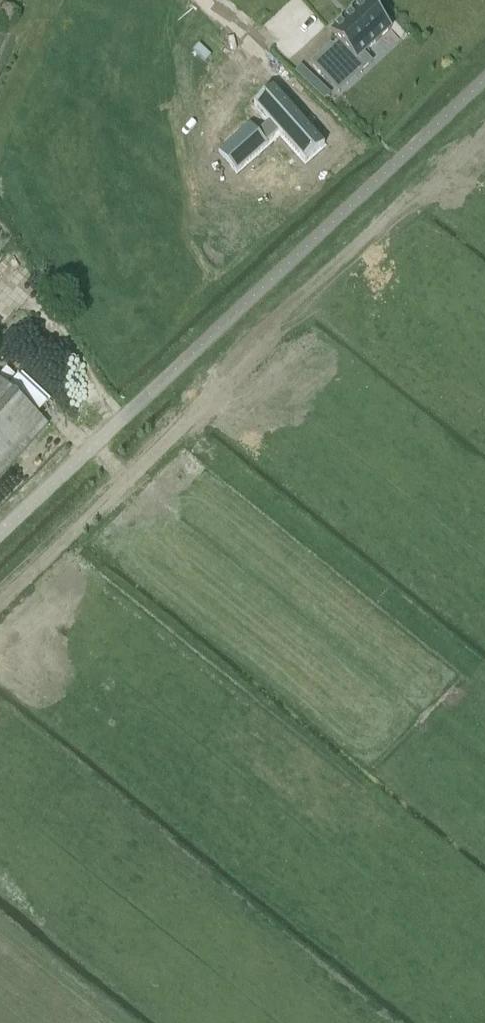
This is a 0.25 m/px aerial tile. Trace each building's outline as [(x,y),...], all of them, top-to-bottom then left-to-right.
[(311,62),(329,83),(347,67),(355,76),(370,62),(362,53),(390,28),(365,0),(364,0),(329,32),(338,41),(331,47),(329,45),(311,62)] [(300,66),(294,71),(309,85),(315,79),(300,66)] [(290,136),(268,156),(283,172),(310,146),(323,160),(340,145),(298,104),(283,120),(300,136),(295,141),(290,136)] [(47,426),(0,383),(0,478),(47,426)]
